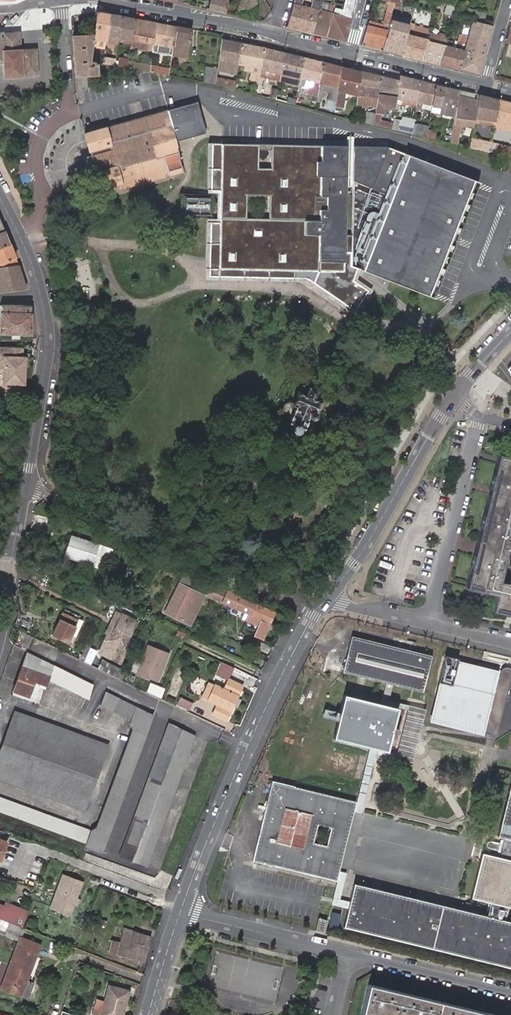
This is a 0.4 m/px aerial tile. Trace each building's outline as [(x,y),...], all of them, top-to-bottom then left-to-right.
[(207,9),(224,13),(227,0),(208,0),(207,9)] [(255,0),(240,0),(237,14),(251,17),(255,0)] [(286,27),(300,30),(306,6),(308,0),(294,0),(286,27)] [(306,6),(314,8),(316,1),(309,0),(308,0),(306,6)] [(448,15),(451,4),(436,0),(435,0),(432,11),(448,15)] [(300,30),(312,33),(321,3),(316,1),(314,8),(306,6),(300,30)] [(369,20),(362,46),(381,50),(390,13),(392,7),(393,2),(390,1),(384,24),(369,20)] [(465,3),(457,1),(455,13),(484,20),(486,12),(464,7),(465,3)] [(312,33),(325,36),(333,7),(333,5),(321,3),(312,33)] [(345,41),(353,11),(333,7),(325,36),(345,41)] [(96,12),(94,12),(92,35),(91,38),(104,41),(108,14),(96,12)] [(407,30),(410,18),(390,13),(381,50),(402,55),(406,35),(407,30)] [(120,16),(108,14),(104,41),(116,43),(117,40),(120,16)] [(133,19),(120,16),(117,40),(130,42),(133,19)] [(156,23),(133,19),(130,42),(130,46),(152,49),(156,23)] [(479,74),(492,25),(471,20),(466,44),(465,50),(444,45),(440,65),(479,74)] [(175,27),(156,23),(152,49),(152,52),(171,55),(175,27)] [(191,30),(175,27),(171,55),(187,57),(191,30)] [(427,34),(407,30),(406,35),(426,39),(427,34)] [(3,64),(4,79),(22,79),(22,77),(37,76),(36,48),(21,49),(20,33),(2,34),(2,32),(0,32),(0,64),(3,64)] [(421,60),(440,65),(444,45),(445,39),(446,35),(437,33),(436,37),(427,34),(426,39),(421,60)] [(92,76),(89,61),(91,38),(92,35),(72,37),(76,77),(92,76)] [(426,39),(406,35),(402,55),(421,60),(426,39)] [(466,44),(445,39),(444,45),(465,50),(466,44)] [(221,40),(218,70),(236,73),(237,67),(240,43),(221,40)] [(240,43),(237,67),(260,71),(264,48),(240,43)] [(264,48),(260,71),(280,74),(284,52),(264,47),(264,48)] [(280,74),(279,81),(283,82),(284,74),(292,76),(296,77),(295,84),(299,85),(303,57),(284,52),(280,74)] [(303,57),(299,85),(314,87),(313,94),(317,95),(322,62),(303,57)] [(322,62),(317,95),(321,95),(322,88),(323,81),(333,82),(332,90),(329,89),(326,106),(335,107),(337,98),(339,83),(341,67),(322,62)] [(127,68),(149,72),(150,67),(127,63),(127,68)] [(341,67),(339,83),(347,85),(359,87),(361,72),(341,67)] [(203,82),(215,85),(218,70),(205,68),(203,82)] [(260,71),(259,77),(279,81),(280,74),(260,71)] [(359,87),(356,104),(376,107),(380,76),(361,72),(359,87)] [(291,83),(292,76),(284,74),(283,82),(291,83)] [(380,76),(376,107),(382,108),(384,94),(390,95),(389,103),(396,104),(399,80),(380,76)] [(420,80),(399,76),(399,80),(396,104),(395,108),(401,109),(402,105),(411,106),(412,100),(417,101),(417,96),(420,80)] [(216,85),(234,88),(235,81),(217,78),(216,85)] [(417,96),(432,99),(435,82),(420,80),(417,96)] [(322,88),(329,89),(332,90),(333,82),(323,81),(322,88)] [(432,99),(431,103),(441,105),(444,86),(435,82),(432,99)] [(339,83),(337,98),(345,99),(347,85),(339,83)] [(76,85),(77,98),(85,100),(85,84),(76,85)] [(249,91),(257,93),(258,86),(250,84),(249,91)] [(459,90),(444,86),(441,105),(457,107),(459,95),(459,90)] [(269,96),(276,97),(278,90),(270,88),(269,96)] [(478,95),(459,90),(459,95),(477,99),(478,95)] [(288,100),(296,102),(297,93),(289,92),(288,100)] [(453,129),(452,137),(471,141),(473,129),(459,126),(460,119),(460,115),(475,118),(477,99),(459,95),(457,107),(456,114),(453,129)] [(498,100),(478,95),(477,99),(475,118),(494,121),(498,100)] [(337,98),(335,107),(343,109),(345,99),(337,98)] [(498,100),(494,121),(503,123),(502,130),(510,132),(510,103),(498,100)] [(425,102),(417,101),(416,107),(424,109),(425,102)] [(441,105),(441,111),(456,114),(457,107),(441,105)] [(198,107),(85,136),(90,158),(85,159),(89,171),(93,170),(99,192),(181,170),(175,146),(206,138),(198,107)] [(394,114),(393,123),(413,127),(414,118),(394,114)] [(494,125),(493,129),(502,130),(503,123),(494,121),(494,125)] [(473,129),(471,141),(487,144),(488,140),(480,138),(481,131),(473,129)] [(461,224),(478,178),(459,171),(460,167),(431,156),(429,160),(391,145),(357,145),(356,234),(349,233),(350,145),(215,144),(215,192),(222,192),(222,202),(215,202),(215,197),(188,197),(188,215),(215,216),(215,210),(222,210),(222,221),(214,221),(214,257),(274,272),(312,263),(324,269),(318,282),(359,309),(373,289),(357,279),(358,275),(362,267),(434,294),(452,248),(458,250),(467,227),(461,224)] [(6,269),(16,265),(8,244),(0,248),(0,268),(6,269)] [(25,289),(16,265),(6,269),(0,268),(0,293),(25,289)] [(0,306),(0,335),(29,335),(30,307),(0,306)] [(25,347),(0,345),(0,368),(5,368),(4,383),(29,385),(31,355),(25,354),(25,347)] [(285,404),(281,413),(283,417),(290,420),(286,428),(301,434),(309,417),(310,419),(311,420),(312,420),(313,420),(314,420),(314,419),(315,419),(315,418),(316,418),(316,417),(315,414),(317,415),(322,404),(317,402),(321,393),(303,385),(299,393),(294,404),(289,401),(285,404)] [(463,585),(467,586),(498,452),(494,451),(463,585)] [(498,452),(467,586),(493,592),(490,605),(510,610),(510,581),(496,577),(510,515),(510,455),(498,452)] [(96,567),(102,549),(74,539),(68,558),(96,567)] [(109,551),(102,549),(96,567),(68,558),(67,562),(102,573),(109,551)] [(48,581),(32,573),(27,583),(43,591),(48,581)] [(174,583),(177,583),(181,585),(185,575),(179,573),(174,583)] [(163,615),(167,617),(174,600),(180,588),(181,585),(177,583),(163,615)] [(206,598),(220,604),(226,591),(212,585),(206,598)] [(180,588),(174,600),(195,609),(200,597),(183,590),(180,588)] [(256,635),(263,638),(273,614),(240,600),(240,598),(226,591),(220,604),(234,611),(231,618),(259,630),(256,635)] [(195,609),(200,611),(205,600),(200,597),(195,609)] [(174,600),(167,617),(187,626),(195,609),(174,600)] [(195,609),(187,626),(192,628),(200,611),(195,609)] [(69,644),(73,637),(80,619),(64,612),(53,637),(69,644)] [(125,619),(120,616),(107,645),(109,646),(112,648),(125,619)] [(123,668),(129,655),(127,654),(140,626),(125,619),(112,648),(109,646),(104,659),(123,668)] [(387,684),(418,691),(428,652),(347,635),(337,673),(355,677),(361,678),(382,682),(387,684)] [(173,656),(154,649),(142,677),(161,685),(173,656)] [(93,685),(27,651),(11,695),(37,705),(49,679),(88,700),(93,685)] [(431,652),(429,661),(439,663),(441,654),(431,652)] [(497,669),(452,659),(447,681),(437,679),(426,722),(481,735),(484,723),(486,724),(491,733),(492,734),(494,733),(494,732),(509,672),(509,671),(508,670),(508,669),(508,668),(507,668),(507,667),(506,667),(505,667),(504,667),(504,666),(503,666),(503,667),(502,667),(501,667),(500,668),(499,669),(499,670),(497,676),(496,676),(497,669)] [(216,660),(209,674),(220,679),(223,674),(228,676),(232,667),(216,660)] [(361,678),(355,677),(350,699),(356,700),(361,678)] [(204,700),(214,704),(209,714),(225,721),(241,686),(225,679),(220,690),(210,685),(204,700)] [(377,705),(382,706),(387,684),(382,682),(377,705)] [(146,685),(142,693),(165,703),(169,695),(155,689),(146,685)] [(90,830),(41,812),(37,825),(87,846),(103,853),(153,716),(105,691),(100,705),(130,720),(132,729),(97,828),(90,830)] [(350,699),(339,697),(330,739),(366,747),(372,748),(383,751),(393,709),(382,706),(377,705),(356,700),(350,699)] [(175,705),(187,710),(189,705),(178,699),(175,705)] [(15,710),(0,751),(0,780),(86,811),(110,745),(15,710)] [(196,736),(169,722),(118,857),(148,868),(196,736)] [(358,812),(372,748),(366,747),(352,811),(358,812)] [(509,774),(494,835),(499,836),(510,839),(510,775),(509,774)] [(330,822),(336,796),(270,780),(250,860),(317,876),(323,850),(310,847),(311,841),(315,824),(316,819),(330,822)] [(353,801),(336,796),(330,822),(329,827),(325,844),(323,850),(317,876),(334,880),(353,801)] [(41,812),(0,797),(0,812),(37,825),(41,812)] [(329,827),(330,822),(316,819),(315,824),(329,827)] [(499,836),(498,841),(496,848),(494,856),(510,860),(510,839),(499,836)] [(496,848),(498,841),(488,839),(487,839),(486,840),(485,841),(485,842),(485,843),(485,844),(485,845),(486,845),(486,846),(496,848)] [(310,847),(323,850),(325,844),(311,841),(310,847)] [(510,957),(510,922),(504,920),(508,907),(510,908),(510,860),(494,856),(480,852),(469,898),(487,902),(483,915),(352,883),(348,901),(346,907),(342,927),(509,967),(510,957)] [(346,907),(348,901),(337,899),(344,873),(338,871),(331,903),(346,907)] [(84,882),(62,873),(49,907),(71,916),(84,882)] [(3,921),(23,929),(29,913),(6,904),(4,908),(0,906),(0,920),(3,921)] [(323,932),(323,931),(326,919),(317,916),(314,929),(313,930),(323,932)] [(3,921),(0,930),(0,933),(18,939),(20,934),(21,935),(23,929),(3,921)] [(144,961),(147,948),(150,935),(122,929),(119,942),(110,940),(107,952),(116,954),(144,961)] [(43,946),(24,939),(10,973),(8,972),(2,989),(23,997),(29,981),(43,946)] [(366,978),(358,1011),(375,1014),(510,1014),(366,978)] [(36,984),(29,981),(23,997),(30,1000),(36,984)] [(104,985),(100,1000),(92,998),(87,1014),(88,1014),(122,1014),(128,991),(104,985)] [(48,1014),(56,1014),(62,998),(55,996),(48,1014)] [(62,998),(56,1014),(60,1014),(61,1010),(65,1000),(62,998)]
